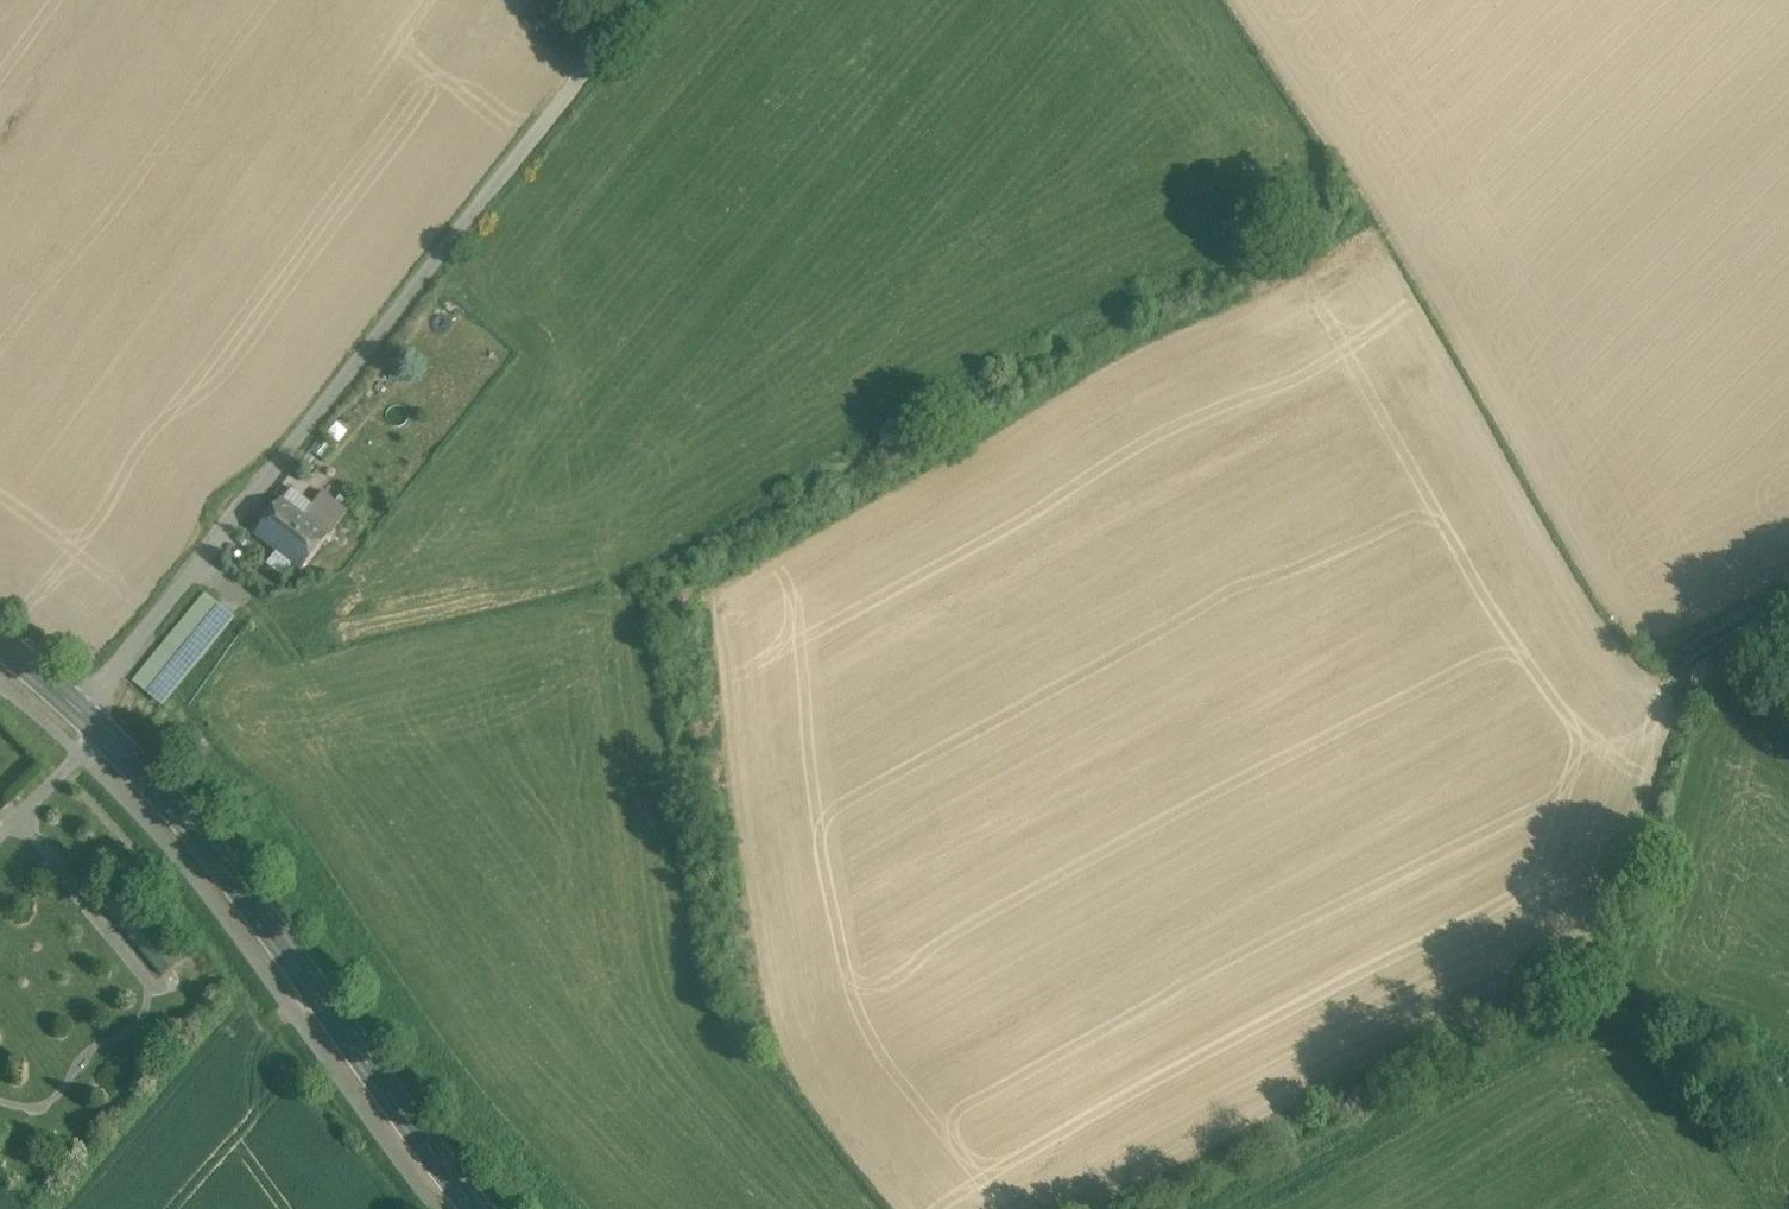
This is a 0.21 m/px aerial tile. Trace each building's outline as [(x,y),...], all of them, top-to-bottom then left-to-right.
[(323,491),(304,516),(329,535),(348,510),(323,491)] [(304,516),(281,498),(254,533),(302,570),(329,535),(304,516)] [(204,588),(133,677),(163,701),(233,612),(204,588)] [(184,958),(123,885),(102,902),(162,975),(184,958)]
